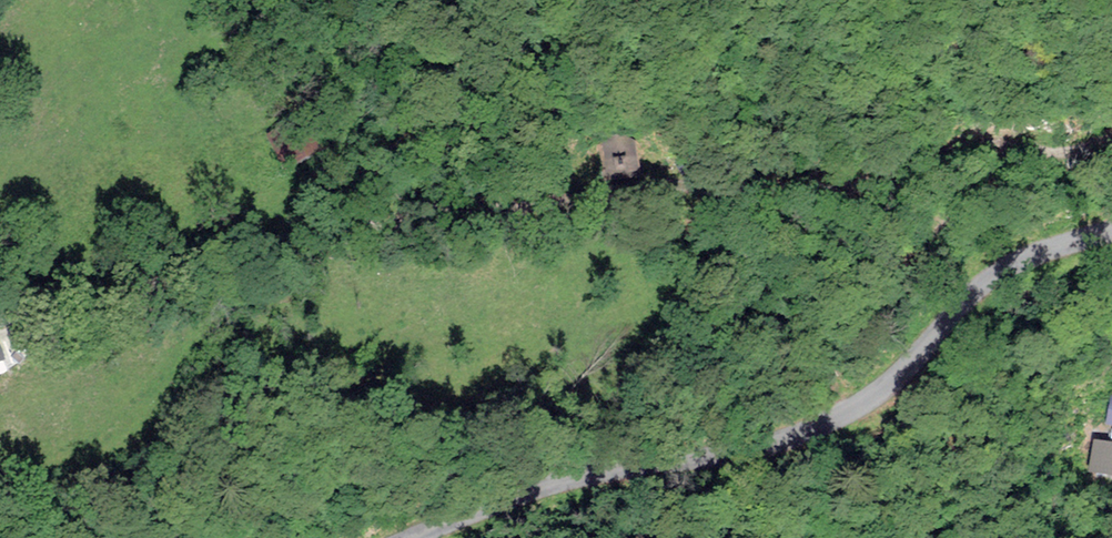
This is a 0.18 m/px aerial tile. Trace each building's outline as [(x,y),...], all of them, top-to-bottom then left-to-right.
[(267,136),(284,173),(319,154),(302,119),(267,136)] [(638,179),(633,139),(599,143),(603,183),(638,179)] [(1093,443),(1088,472),(1111,475),(1111,446),(1093,443)]
